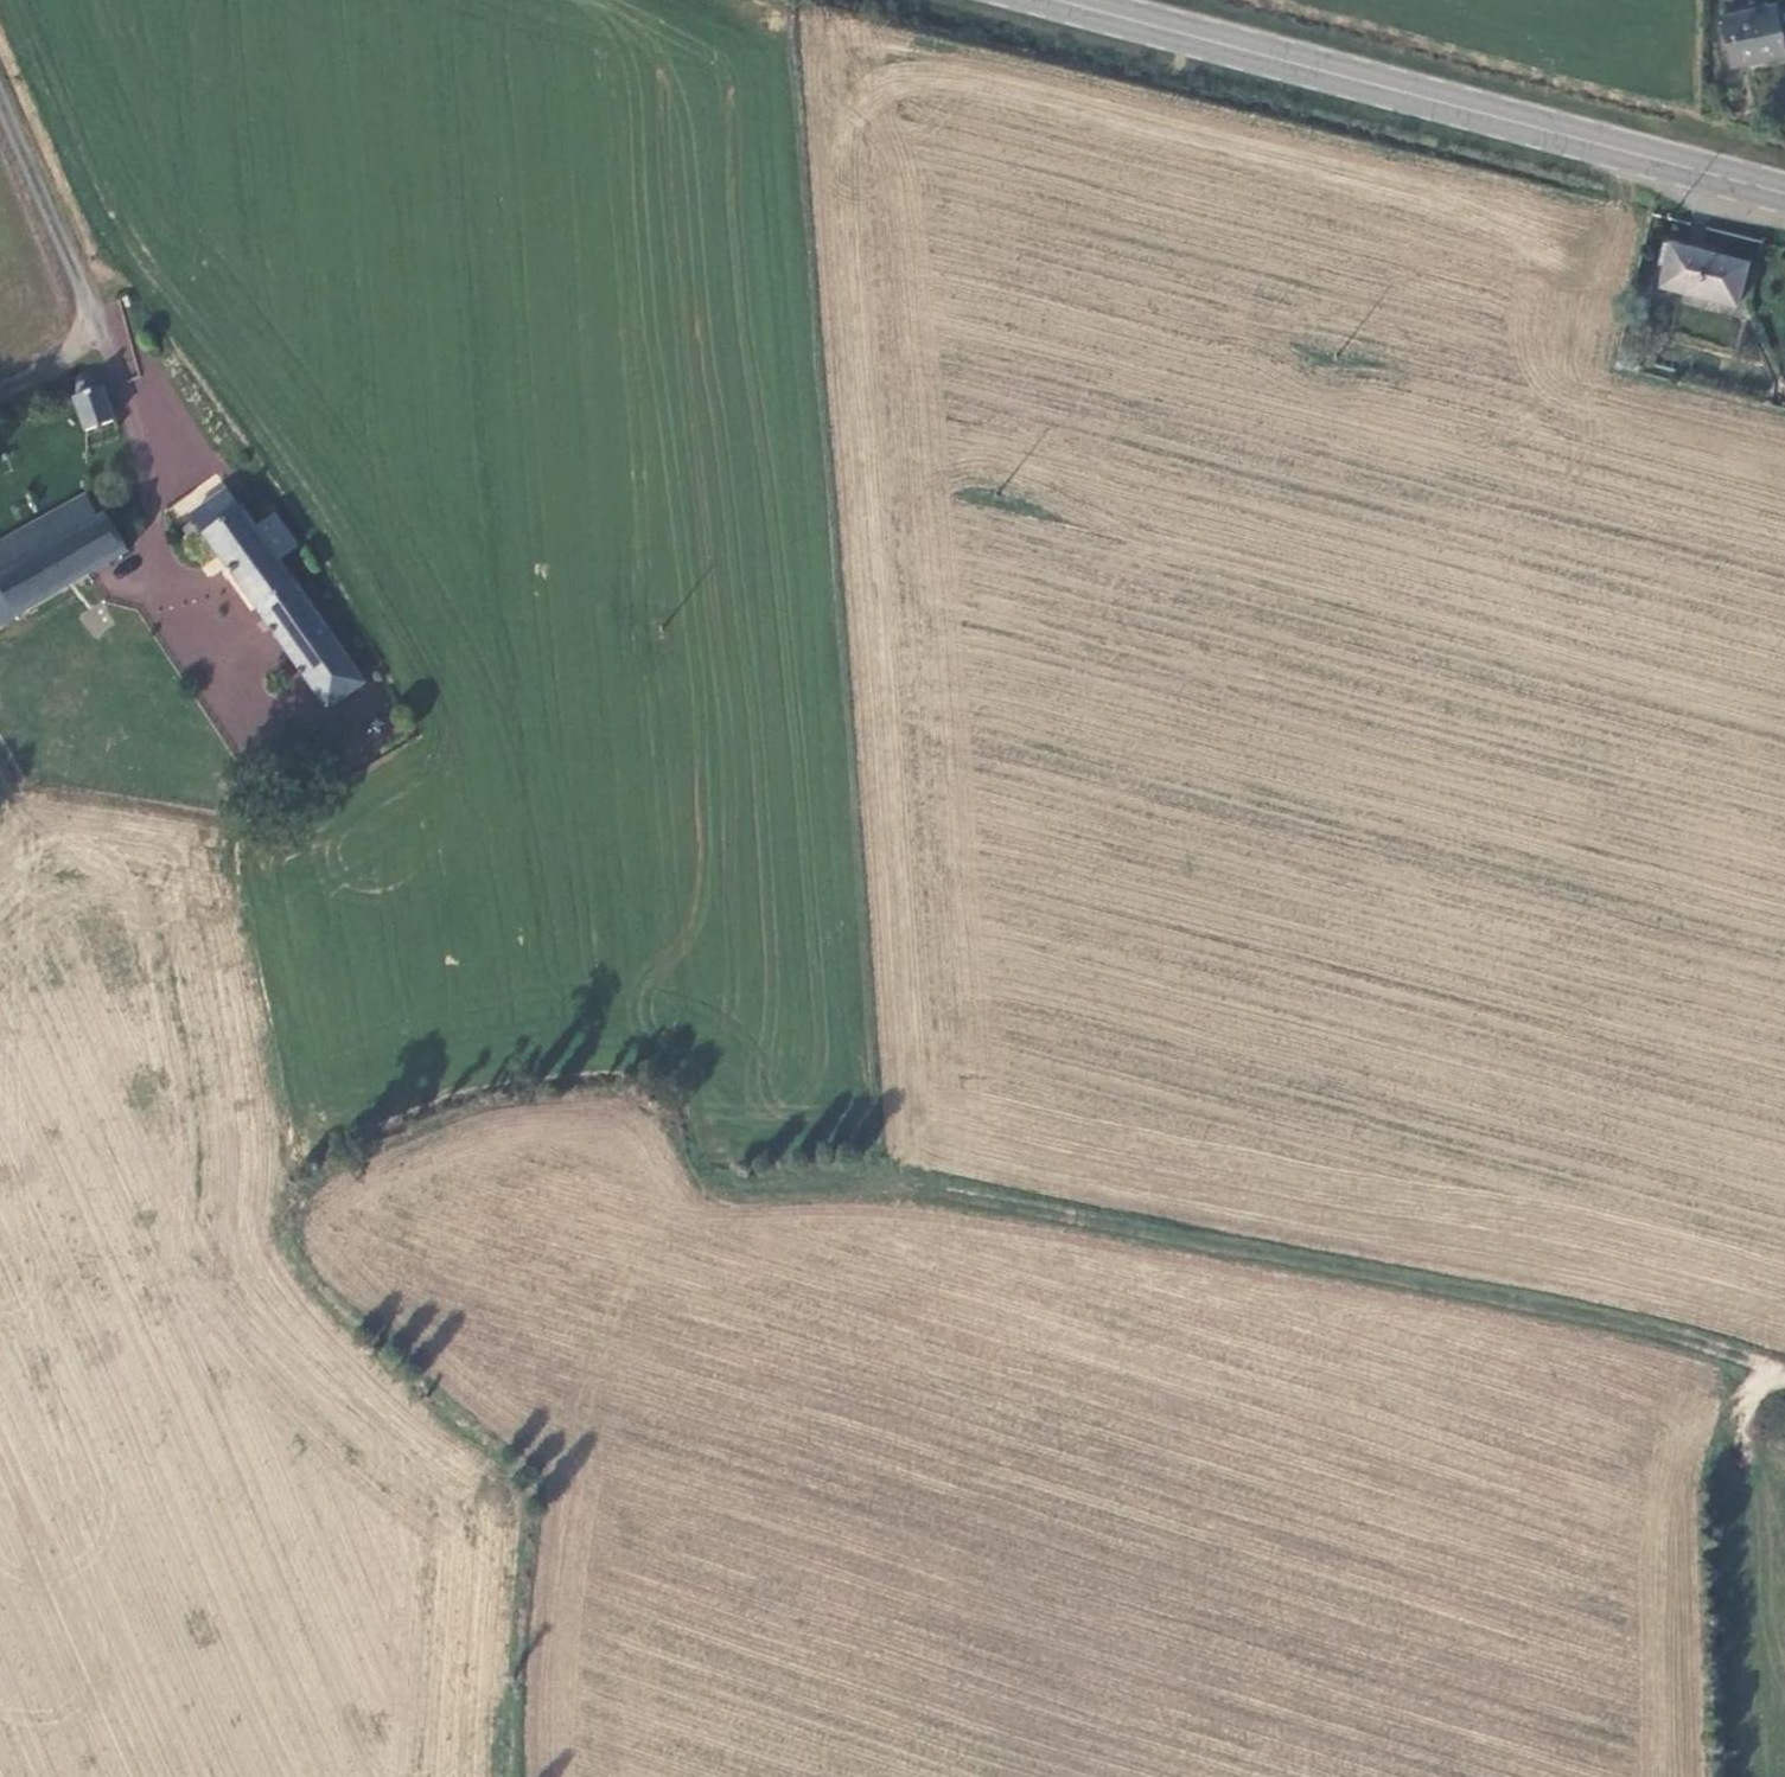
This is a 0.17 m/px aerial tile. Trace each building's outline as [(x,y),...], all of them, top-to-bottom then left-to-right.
[(1784,54),(1784,51),(1775,4),(1758,8),(1756,1),(1748,3),(1750,10),(1722,15),(1733,65),(1784,54)] [(1672,269),(1677,249),(1663,245),(1658,266),(1665,268),(1672,269)] [(1736,308),(1747,266),(1677,249),(1672,269),(1665,268),(1660,288),(1736,308)] [(87,431),(114,421),(102,387),(96,390),(96,384),(95,379),(91,375),(86,374),(81,375),(77,378),(75,382),(75,387),(77,392),(81,395),(74,398),(87,431)] [(329,708),(364,683),(277,561),(296,547),(274,515),(255,529),(227,490),(191,517),(329,708)] [(129,551),(106,516),(101,519),(87,496),(0,545),(0,627),(129,551)]
